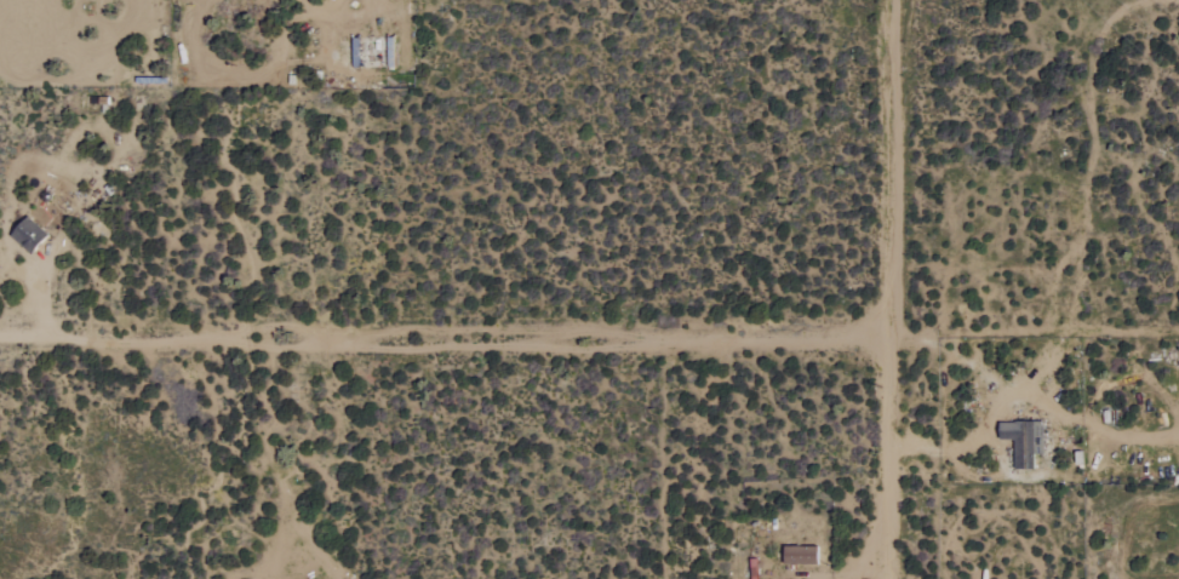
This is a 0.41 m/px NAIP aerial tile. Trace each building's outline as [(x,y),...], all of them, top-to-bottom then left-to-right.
[(27,254),(46,236),(27,216),(8,234),(27,254)] [(1012,470),(1032,470),(1032,455),(1041,455),(1042,422),(997,422),(997,440),(1013,440),(1012,470)] [(817,565),(817,546),(782,547),(782,565),(817,565)]
